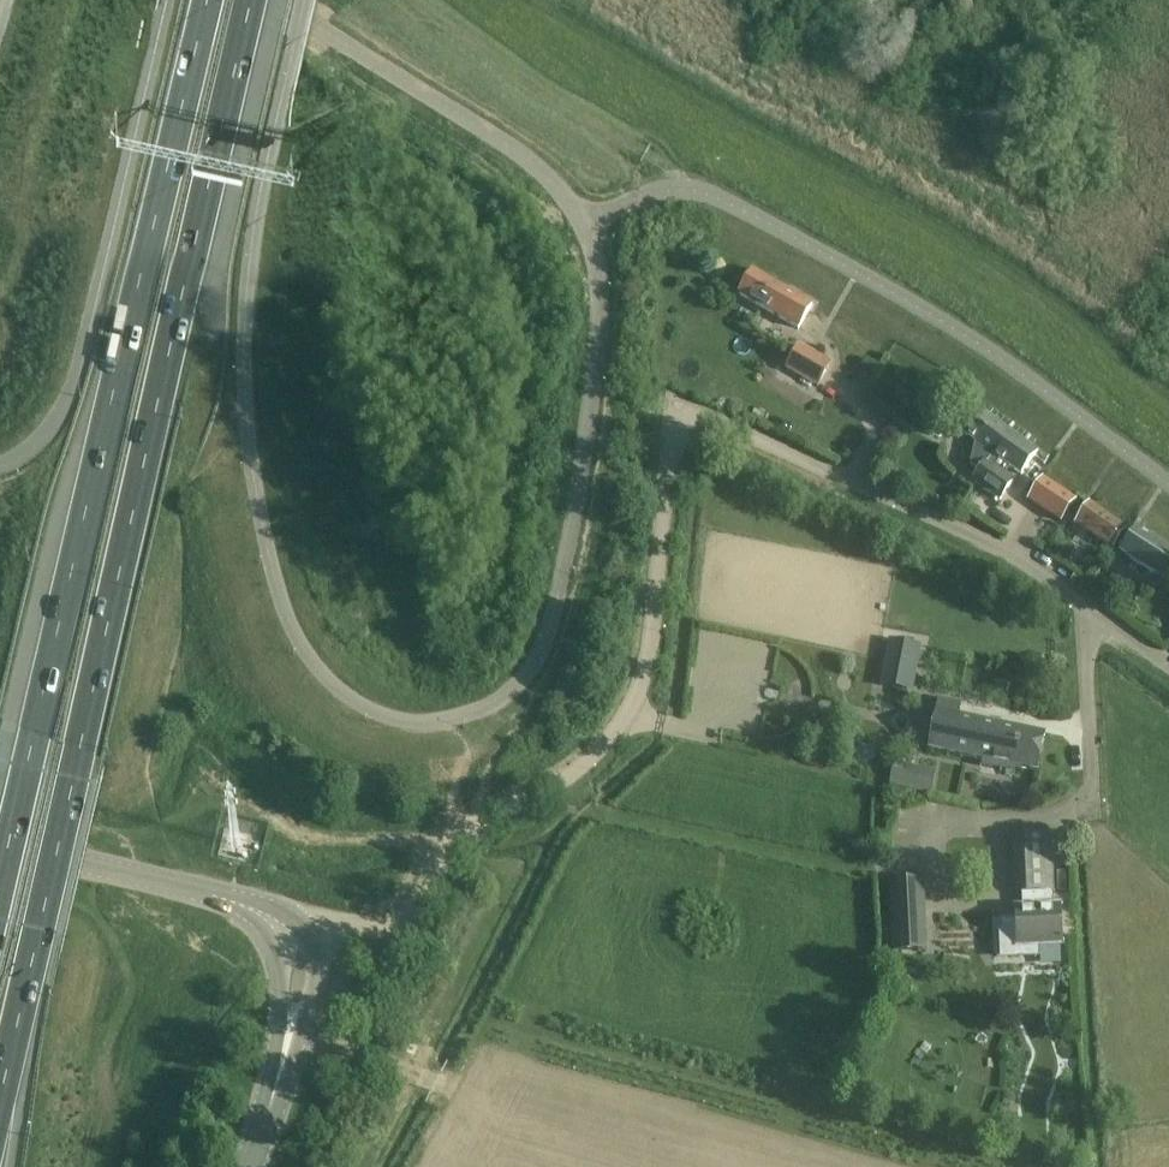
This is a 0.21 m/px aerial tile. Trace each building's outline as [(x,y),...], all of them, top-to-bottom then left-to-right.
[(754,271),(751,275),(739,296),(798,329),(813,304),(754,271)] [(831,364),(800,346),(788,368),(818,386),(831,364)] [(942,394),(936,402),(944,409),(953,397),(946,391),(943,395),(942,394)] [(1038,452),(982,411),(965,434),(976,443),(970,465),(980,472),(974,482),(1000,501),(1014,481),(1001,472),(1007,465),(1022,475),(1038,452)] [(1043,477),(1027,502),(1060,524),(1076,499),(1043,477)] [(1112,548),(1126,528),(1091,505),(1077,525),(1112,548)] [(1168,571),(1168,548),(1138,528),(1121,553),(1163,580),(1168,571)] [(882,685),(912,692),(921,647),(891,641),(882,685)] [(984,760),(983,766),(993,768),(995,762),(1038,771),(1045,735),(959,717),(962,704),(939,699),(929,749),(984,760)] [(905,775),(903,789),(918,791),(920,777),(905,775)] [(1018,927),(994,928),(994,934),(1001,934),(1002,952),(1021,951),(1020,946),(1038,945),(1062,944),(1060,910),(1054,910),(1050,834),(1020,836),(1021,860),(1024,912),(1018,912),(1018,927)] [(929,926),(926,857),(885,859),(888,928),(929,926)]
